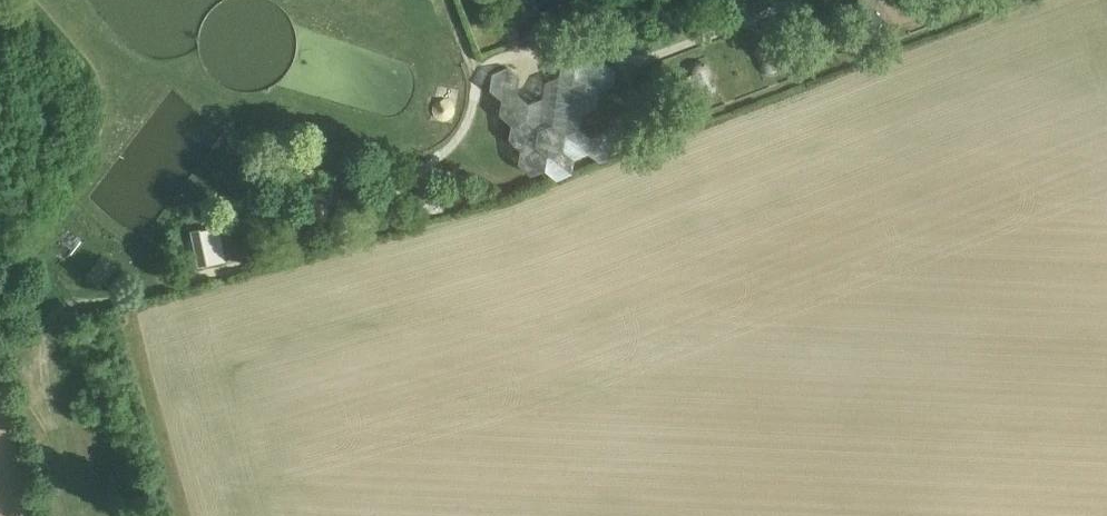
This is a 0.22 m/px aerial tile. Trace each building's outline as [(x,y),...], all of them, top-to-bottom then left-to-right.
[(546,169),(557,178),(572,172),(575,156),(589,151),(600,161),(615,156),(617,140),(605,129),(591,135),(580,126),(582,111),(597,105),(598,90),(613,84),(614,68),(603,59),(589,63),(578,54),(562,59),(560,75),(545,82),(543,96),(529,100),(517,93),(520,75),(509,66),(493,71),(490,89),(501,98),(500,113),(511,121),(509,137),(521,144),(518,162),(531,175),(546,169)] [(68,229),(56,249),(69,258),(82,237),(68,229)]
